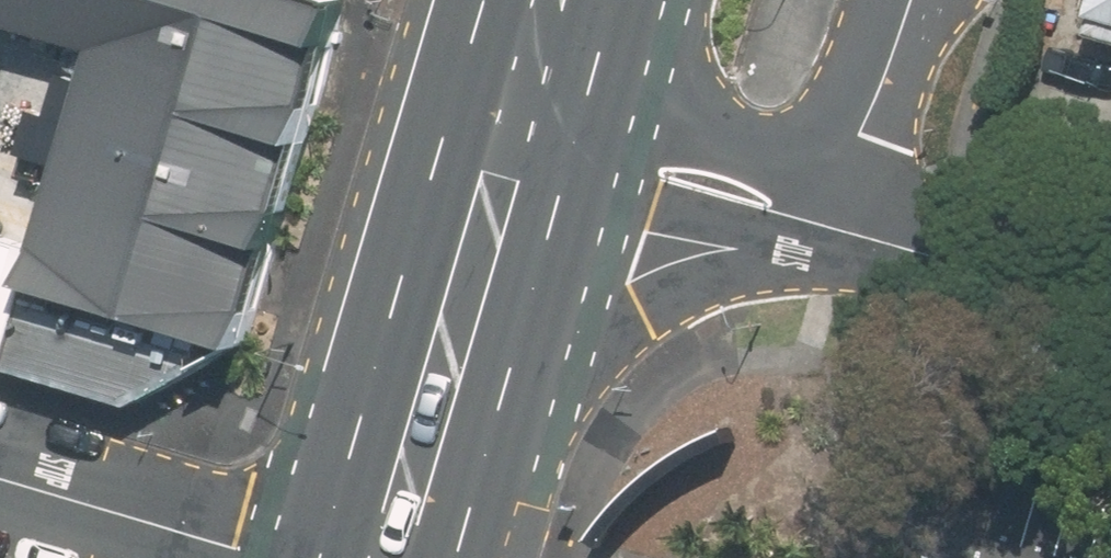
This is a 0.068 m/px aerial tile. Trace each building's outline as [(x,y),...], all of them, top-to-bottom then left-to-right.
[(319,0),(0,0),(0,1),(101,33),(87,76),(31,249),(24,272),(233,338),(340,7),(319,0)] [(1090,26),(1110,32),(1110,0),(1097,0),(1090,26)] [(31,249),(87,76),(11,52),(0,86),(0,255),(31,249)]
